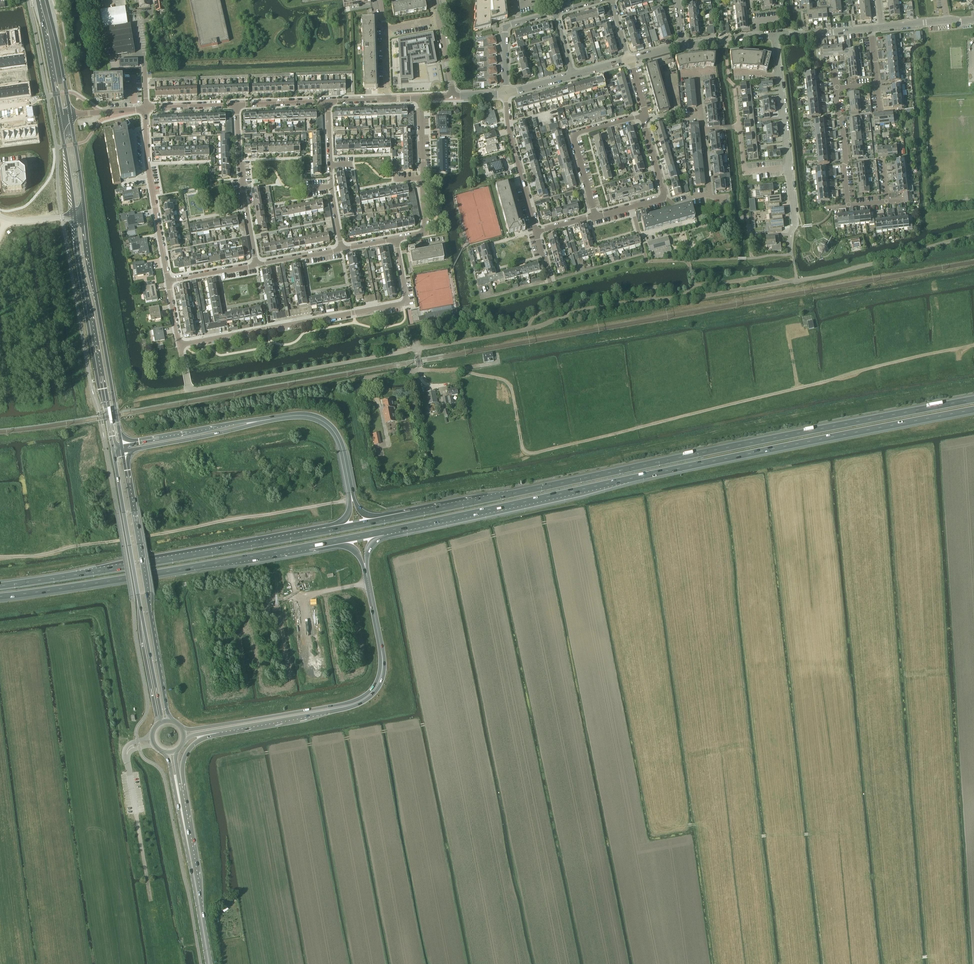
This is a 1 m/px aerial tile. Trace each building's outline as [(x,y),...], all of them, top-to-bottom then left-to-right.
[(156,12),(165,11),(163,0),(154,0),(156,12)] [(200,48),(229,41),(220,0),(191,0),(190,0),(200,48)] [(345,1),(343,2),(343,3),(344,8),(345,8),(349,7),(352,6),(355,6),(359,5),(360,5),(366,4),(367,4),(368,4),(370,3),(373,3),(372,0),(345,0),(345,1)] [(408,3),(410,13),(417,12),(418,12),(419,12),(426,10),(425,2),(424,0),(423,0),(420,1),(416,1),(408,3)] [(474,31),(491,27),(491,26),(494,25),(493,23),(507,19),(505,13),(506,12),(504,6),(505,5),(504,0),(476,0),(475,6),(476,6),(475,13),(476,13),(475,21),(476,21),(474,31)] [(630,8),(629,1),(623,2),(624,6),(621,6),(622,11),(626,10),(625,9),(630,8)] [(774,6),(773,1),(764,2),(764,5),(761,5),(762,10),(771,9),(770,7),(774,6)] [(400,4),(392,6),(393,16),(402,15),(410,13),(408,3),(400,4)] [(100,11),(101,19),(126,16),(125,7),(124,7),(101,10),(100,11)] [(812,8),(807,9),(808,11),(803,11),(803,14),(808,13),(809,21),(814,20),(812,10),(812,8)] [(657,23),(659,22),(665,20),(664,15),(655,17),(657,23)] [(126,16),(101,19),(103,29),(107,29),(111,55),(113,56),(120,55),(135,53),(130,25),(130,24),(127,25),(126,16)] [(576,23),(574,16),(568,18),(570,22),(566,23),(567,29),(572,28),(571,24),(576,23)] [(625,20),(626,26),(633,24),(632,20),(635,20),(635,17),(631,18),(625,20)] [(364,86),(364,89),(376,89),(374,20),(362,20),(362,24),(360,24),(361,51),(363,86),(364,86)] [(547,24),(541,25),(543,32),(549,31),(549,33),(553,32),(551,25),(550,25),(548,24),(547,25),(547,24)] [(747,24),(737,25),(737,30),(741,29),(741,32),(750,31),(749,26),(747,26),(747,24)] [(603,38),(605,37),(612,35),(611,30),(604,32),(601,33),(603,38)] [(521,38),(519,32),(514,33),(516,40),(518,48),(524,46),(523,44),(521,38)] [(0,36),(0,47),(0,48),(1,48),(1,49),(4,48),(4,47),(6,47),(5,40),(9,39),(8,33),(4,34),(5,35),(0,36)] [(12,33),(8,33),(9,39),(12,39),(12,40),(13,43),(13,46),(16,46),(16,47),(19,47),(19,46),(20,46),(19,41),(20,41),(19,38),(18,34),(12,34),(12,33)] [(434,43),(432,34),(398,41),(401,80),(409,79),(409,81),(412,80),(411,65),(427,62),(427,64),(436,63),(432,43),(434,43)] [(483,43),(483,48),(492,45),(496,44),(496,39),(494,39),(494,38),(493,38),(492,35),(476,39),(476,43),(483,43)] [(877,42),(877,45),(900,43),(899,39),(901,39),(901,35),(891,36),(891,38),(886,39),(886,42),(883,42),(883,41),(877,42)] [(638,40),(631,42),(632,48),(636,47),(636,50),(643,48),(642,45),(639,46),(638,40)] [(848,55),(858,54),(857,51),(860,51),(859,46),(854,47),(854,49),(849,49),(849,47),(851,47),(850,40),(849,40),(846,40),(847,50),(845,50),(845,51),(846,55),(848,55)] [(843,56),(846,55),(845,51),(845,50),(844,43),(839,44),(839,46),(837,46),(839,56),(843,56)] [(483,53),(483,57),(483,58),(492,55),(493,55),(496,54),(497,54),(496,49),(495,49),(494,48),(493,48),(492,45),(483,48),(476,49),(476,53),(483,53)] [(615,46),(609,48),(610,54),(611,57),(615,56),(615,53),(617,52),(615,46)] [(548,53),(550,59),(559,56),(558,51),(551,52),(548,53)] [(757,69),(759,69),(759,70),(766,72),(770,56),(762,54),(762,56),(758,56),(758,54),(742,53),(742,55),(738,55),(738,54),(738,52),(730,53),(731,69),(739,69),(739,67),(741,68),(741,69),(757,70),(757,69)] [(517,56),(519,61),(527,59),(528,59),(527,55),(528,55),(527,53),(524,54),(517,56)] [(483,63),(483,68),(484,68),(493,65),(497,64),(496,64),(497,64),(497,59),(495,59),(495,58),(493,58),(493,55),(492,55),(483,58),(483,57),(476,59),(476,63),(483,63)] [(666,57),(662,58),(664,65),(673,63),(672,55),(666,57)] [(702,55),(694,56),(696,68),(703,67),(703,66),(705,65),(705,67),(713,67),(714,55),(706,55),(706,56),(702,56),(702,55)] [(550,59),(551,64),(561,61),(559,56),(550,59)] [(696,68),(694,56),(687,57),(687,58),(683,58),(683,57),(675,59),(679,71),(686,69),(686,68),(688,67),(688,69),(696,68)] [(662,58),(654,60),(656,68),(656,67),(664,65),(662,58)] [(879,63),(880,67),(901,64),(900,64),(899,59),(901,59),(901,58),(899,58),(899,59),(888,60),(888,63),(885,63),(885,62),(879,63)] [(648,66),(646,67),(647,71),(648,71),(648,73),(647,73),(648,75),(650,83),(660,80),(656,67),(656,68),(654,60),(647,62),(648,66)] [(520,67),(522,72),(528,70),(528,67),(531,66),(530,64),(527,65),(520,67)] [(484,73),(484,77),(484,78),(493,75),(497,74),(497,69),(495,69),(495,68),(493,68),(493,65),(484,68),(483,68),(477,69),(477,73),(484,73)] [(805,75),(806,79),(826,77),(826,74),(820,74),(820,75),(817,75),(817,72),(811,73),(811,71),(803,72),(804,76),(805,75)] [(484,78),(484,77),(477,79),(477,83),(484,83),(484,87),(490,87),(490,86),(497,84),(497,79),(495,79),(495,78),(494,78),(493,75),(484,78)] [(123,78),(94,79),(95,101),(107,100),(107,98),(109,98),(109,100),(112,100),(124,100),(123,86),(123,78)] [(592,80),(589,81),(592,89),(598,88),(595,79),(595,78),(592,79),(592,80)] [(601,78),(595,79),(598,88),(602,86),(603,90),(607,89),(604,81),(602,82),(601,78)] [(704,84),(705,89),(714,88),(713,83),(715,83),(715,79),(709,80),(709,83),(704,84)] [(586,82),(583,82),(586,91),(592,89),(589,81),(589,80),(586,81),(586,82)] [(660,80),(650,83),(652,90),(652,91),(653,92),(654,92),(654,94),(653,94),(653,95),(654,98),(664,95),(660,80)] [(768,93),(767,88),(773,87),(772,81),(762,82),(763,90),(761,90),(761,93),(768,93)] [(583,82),(578,84),(580,92),(586,91),(583,82)] [(745,91),(746,97),(747,97),(748,97),(752,96),(751,83),(740,85),(741,91),(745,91)] [(578,84),(572,85),(574,94),(580,92),(578,84)] [(572,85),(566,87),(569,95),(574,94),(572,85)] [(566,87),(560,89),(563,97),(569,95),(566,87)] [(560,89),(554,90),(557,99),(563,97),(560,89)] [(554,90),(549,92),(551,100),(557,99),(554,90)] [(549,92),(543,93),(545,102),(551,100),(549,92)] [(543,93),(537,95),(540,103),(545,102),(543,93)] [(711,100),(711,103),(717,102),(717,99),(715,99),(715,94),(705,95),(706,101),(711,100)] [(537,95),(531,96),(534,105),(540,103),(537,95)] [(664,95),(654,98),(657,106),(657,108),(658,107),(659,109),(658,110),(659,114),(668,111),(664,95)] [(531,96),(525,98),(528,107),(534,105),(531,96)] [(746,103),(747,109),(749,109),(753,109),(752,96),(748,97),(747,97),(746,97),(742,97),(743,104),(746,103)] [(775,106),(774,101),(769,101),(768,96),(762,97),(763,108),(775,106)] [(525,98),(520,100),(522,108),(528,107),(525,98)] [(516,110),(519,109),(522,108),(520,100),(514,101),(516,110)] [(904,101),(884,103),(884,107),(890,106),(890,105),(893,105),(893,108),(899,107),(899,110),(906,109),(906,105),(904,105),(904,101)] [(707,107),(707,112),(717,111),(717,112),(718,111),(717,102),(711,103),(711,107),(707,107)] [(604,110),(606,117),(611,115),(611,114),(614,114),(611,105),(606,106),(607,109),(604,110)] [(775,106),(763,108),(764,118),(770,118),(769,113),(775,112),(775,106)] [(861,111),(860,106),(851,107),(851,110),(849,110),(849,115),(859,114),(859,111),(861,111)] [(407,108),(401,108),(401,115),(401,118),(407,118),(407,115),(407,113),(410,113),(410,108),(407,109),(407,108)] [(592,110),(595,120),(600,118),(598,109),(597,108),(592,110)] [(748,116),(749,122),(750,122),(755,121),(754,117),(757,117),(756,108),(753,109),(749,109),(747,109),(743,110),(744,116),(748,116)] [(481,115),(483,124),(488,123),(488,125),(497,123),(494,111),(492,111),(491,109),(486,111),(487,113),(481,115)] [(829,109),(808,112),(810,112),(810,115),(808,115),(809,119),(816,118),(816,116),(821,115),(821,113),(824,112),(824,113),(830,112),(829,109)] [(335,113),(332,113),(333,120),(335,120),(335,118),(338,118),(338,121),(341,121),(341,119),(341,110),(335,110),(335,113)] [(587,111),(589,121),(595,120),(592,110),(587,111)] [(581,113),(584,123),(589,121),(587,111),(581,113)] [(893,112),(888,113),(889,123),(892,122),(892,125),(897,124),(896,116),(894,117),(893,112)] [(439,116),(436,116),(436,123),(448,123),(448,116),(447,116),(447,113),(439,113),(439,116)] [(575,114),(578,124),(584,123),(581,113),(575,114)] [(220,122),(226,122),(226,119),(229,119),(229,115),(226,115),(226,114),(219,114),(220,122)] [(850,119),(850,124),(860,123),(860,121),(862,121),(862,116),(853,116),(854,119),(850,119)] [(156,125),(160,125),(159,117),(153,117),(153,119),(151,119),(152,127),(156,127),(156,125)] [(717,117),(708,118),(708,119),(708,124),(713,123),(714,127),(720,126),(719,123),(719,117),(717,117)] [(520,129),(519,129),(520,132),(521,131),(527,129),(530,129),(528,120),(520,122),(521,125),(519,126),(520,129)] [(749,128),(750,134),(752,134),(756,134),(755,121),(750,122),(749,122),(745,122),(745,129),(749,128)] [(111,127),(104,128),(105,132),(106,139),(107,138),(108,142),(106,142),(108,149),(109,149),(110,153),(108,153),(109,159),(111,159),(111,163),(110,163),(111,170),(113,169),(113,173),(112,173),(113,180),(114,180),(115,184),(114,184),(121,183),(120,179),(121,179),(136,177),(136,176),(135,176),(134,176),(126,130),(127,130),(127,127),(129,125),(127,122),(118,128),(116,128),(115,129),(114,129),(112,129),(111,129),(111,127)] [(771,127),(770,122),(764,122),(764,125),(766,125),(767,133),(777,132),(777,126),(771,127)] [(448,123),(436,123),(436,130),(440,130),(440,136),(448,136),(447,130),(448,130),(448,124),(448,123)] [(478,125),(474,126),(476,134),(483,132),(481,127),(479,128),(478,125)] [(633,127),(622,130),(624,136),(626,136),(627,135),(634,133),(633,127)] [(554,134),(556,139),(562,137),(561,132),(559,133),(558,130),(556,130),(553,131),(552,131),(553,135),(554,134)] [(710,135),(710,141),(720,140),(719,135),(721,134),(720,131),(714,132),(714,135),(710,135)] [(495,132),(483,135),(484,139),(485,138),(487,147),(485,147),(487,154),(497,151),(495,145),(497,144),(495,139),(497,138),(495,132)] [(767,133),(765,133),(766,144),(773,143),(772,138),(778,137),(777,132),(767,133)] [(627,135),(626,136),(628,142),(636,139),(634,133),(627,135)] [(751,141),(751,147),(753,147),(757,146),(756,134),(752,134),(750,134),(746,135),(747,141),(751,141)] [(593,138),(595,145),(602,143),(600,136),(593,138)] [(554,146),(557,145),(564,143),(562,137),(556,139),(553,140),(554,146)] [(629,145),(626,146),(627,149),(638,145),(636,139),(628,142),(629,145)] [(595,145),(596,151),(604,149),(602,143),(595,145)] [(894,146),(892,146),(893,156),(898,156),(897,151),(900,151),(899,143),(894,144),(894,146)] [(638,145),(627,149),(627,151),(630,150),(631,154),(632,153),(639,151),(638,145)] [(716,152),(717,155),(723,154),(722,145),(720,146),(711,147),(712,152),(716,152)] [(877,145),(875,146),(876,154),(878,153),(879,158),(883,157),(882,147),(882,145),(877,145)] [(753,147),(751,147),(747,147),(748,154),(752,153),(753,160),(749,160),(759,159),(757,146),(753,147)] [(767,148),(767,150),(768,158),(780,157),(780,151),(774,152),(773,147),(767,147),(767,148)] [(596,151),(598,157),(605,155),(604,149),(596,151)] [(598,157),(600,163),(607,161),(610,160),(608,154),(605,155),(598,157)] [(712,159),(713,164),(722,163),(724,163),(723,154),(717,155),(717,158),(712,159)] [(495,157),(481,161),(483,165),(487,164),(489,172),(492,171),(494,175),(496,174),(504,172),(501,160),(496,161),(495,157)] [(886,164),(887,167),(908,165),(908,164),(907,164),(906,161),(908,161),(907,157),(900,158),(901,160),(895,160),(895,163),(892,163),(886,164)] [(857,167),(857,170),(867,168),(867,164),(864,164),(864,161),(854,162),(855,168),(857,167)] [(636,165),(633,166),(635,172),(634,172),(635,175),(642,173),(641,170),(644,169),(643,163),(636,165)] [(816,171),(816,174),(836,172),(836,169),(830,169),(830,170),(827,170),(827,168),(821,168),(821,166),(813,167),(814,171),(816,171)] [(6,169),(2,174),(3,188),(8,193),(22,191),(27,186),(26,172),(20,167),(6,169)] [(719,175),(719,178),(725,178),(724,169),(723,169),(713,170),(714,176),(719,175)] [(562,173),(563,179),(573,176),(571,170),(565,172),(562,173)] [(610,173),(603,174),(605,180),(612,179),(611,175),(613,175),(612,172),(610,173)] [(565,184),(574,181),(573,176),(563,179),(565,184)] [(725,178),(719,178),(719,182),(715,182),(715,184),(715,190),(716,190),(716,191),(725,190),(724,185),(726,185),(725,178)] [(574,181),(565,184),(566,186),(568,186),(569,189),(567,190),(567,192),(573,191),(572,188),(576,187),(574,181)] [(638,183),(632,185),(633,188),(635,195),(641,194),(638,183)] [(640,183),(638,183),(641,194),(647,192),(645,184),(641,185),(640,183)] [(495,187),(503,215),(508,234),(513,233),(522,230),(522,231),(525,230),(523,223),(519,224),(507,184),(495,187)] [(773,185),(763,186),(764,196),(772,195),(771,192),(774,192),(773,185)] [(629,186),(626,187),(629,197),(635,195),(633,188),(629,188),(629,186)] [(763,186),(760,186),(760,191),(755,191),(756,197),(764,196),(763,186)] [(904,195),(904,196),(912,195),(911,194),(911,190),(909,190),(909,186),(889,188),(890,192),(895,191),(895,190),(898,190),(898,193),(904,192),(904,195)] [(624,190),(621,191),(623,199),(629,197),(626,187),(623,188),(624,190)] [(120,189),(119,189),(120,194),(122,193),(123,193),(124,202),(133,200),(140,199),(138,189),(127,191),(126,188),(120,189)] [(869,188),(859,189),(859,191),(857,191),(858,196),(863,196),(862,193),(870,193),(869,188)] [(616,189),(614,190),(617,200),(623,199),(621,191),(617,192),(616,189)] [(544,190),(537,192),(539,197),(543,196),(543,199),(549,197),(548,195),(546,195),(544,190)] [(612,193),(605,195),(607,200),(610,200),(611,202),(617,200),(614,190),(613,191),(612,192),(612,193)] [(819,196),(817,196),(817,197),(819,196),(819,199),(817,200),(817,204),(825,203),(825,201),(830,200),(830,197),(833,197),(833,198),(839,197),(838,194),(819,196)] [(766,202),(767,208),(780,207),(779,204),(782,203),(781,196),(768,197),(768,202),(766,202)] [(164,206),(165,212),(174,211),(173,206),(177,205),(176,200),(167,202),(168,205),(164,206)] [(317,211),(323,210),(322,207),(328,206),(327,201),(316,203),(317,211)] [(570,202),(571,206),(573,212),(578,211),(577,207),(582,206),(580,201),(570,202),(570,201),(570,202)] [(637,221),(641,220),(644,231),(694,217),(691,205),(648,217),(646,209),(643,210),(643,214),(639,215),(639,212),(635,212),(637,221)] [(867,207),(863,207),(865,223),(869,223),(869,224),(874,224),(873,215),(873,213),(870,213),(870,211),(868,211),(867,207)] [(351,208),(343,210),(344,216),(345,216),(346,217),(354,216),(354,214),(352,214),(351,208)] [(769,214),(770,220),(783,219),(782,216),(785,215),(784,208),(771,210),(772,214),(769,214)] [(905,208),(901,208),(903,228),(909,228),(909,229),(913,229),(912,222),(909,222),(908,216),(905,216),(905,214),(905,208)] [(551,218),(548,210),(540,212),(541,217),(544,216),(545,220),(551,218)] [(844,225),(842,210),(839,210),(839,214),(837,215),(838,216),(834,217),(835,228),(840,227),(840,226),(844,225)] [(123,214),(120,214),(121,222),(127,221),(129,226),(135,225),(135,226),(138,226),(137,225),(144,224),(142,214),(134,215),(134,212),(129,212),(123,214)] [(237,217),(231,218),(233,227),(233,229),(239,227),(238,225),(238,222),(243,221),(242,217),(237,218),(237,217)] [(768,227),(769,233),(782,231),(782,228),(784,228),(783,220),(770,222),(771,226),(768,227)] [(579,228),(580,233),(588,231),(586,225),(583,226),(582,223),(574,225),(576,229),(579,228)] [(266,224),(258,226),(259,233),(267,232),(266,224)] [(355,237),(354,229),(348,230),(349,233),(345,234),(346,236),(349,238),(355,237)] [(551,235),(547,236),(549,242),(557,239),(557,240),(558,239),(557,236),(556,231),(550,233),(551,235)] [(777,244),(777,242),(779,241),(778,234),(766,236),(767,247),(772,247),(772,251),(782,250),(781,244),(777,244)] [(129,245),(132,244),(133,251),(139,250),(140,251),(142,251),(142,253),(146,252),(147,254),(146,254),(147,255),(150,254),(147,238),(139,240),(138,237),(128,239),(129,245)] [(247,237),(241,238),(243,248),(244,256),(247,255),(246,253),(249,252),(247,237)] [(626,239),(628,247),(634,245),(632,237),(626,239)] [(647,243),(650,251),(670,245),(667,237),(647,243)] [(620,241),(623,249),(628,247),(626,239),(620,241)] [(860,246),(859,242),(859,239),(851,241),(852,248),(860,247),(860,246)] [(179,240),(170,242),(171,248),(172,248),(173,249),(180,248),(180,246),(179,240)] [(615,242),(617,250),(623,249),(620,241),(615,242)] [(581,252),(580,252),(582,258),(588,256),(586,250),(593,248),(591,242),(583,244),(584,247),(580,248),(581,252)] [(609,244),(611,252),(614,251),(615,253),(618,253),(617,250),(615,242),(609,244)] [(605,254),(611,252),(609,244),(607,244),(606,244),(603,245),(605,254)] [(817,248),(818,252),(819,252),(821,253),(822,254),(825,253),(827,249),(827,245),(823,244),(819,245),(818,246),(817,248)] [(479,247),(481,253),(489,251),(487,245),(479,247)] [(558,245),(550,247),(552,253),(560,251),(558,245)] [(586,250),(588,256),(599,253),(599,255),(603,254),(604,257),(606,256),(605,254),(603,245),(593,248),(586,250)] [(230,248),(224,249),(225,251),(226,261),(233,259),(231,250),(230,248)] [(414,249),(408,250),(408,253),(409,253),(412,266),(444,260),(441,248),(416,253),(414,249)] [(560,251),(552,253),(554,259),(561,257),(564,256),(563,250),(560,251)] [(347,256),(348,262),(356,260),(355,254),(357,254),(357,251),(349,252),(350,255),(347,256)] [(480,260),(482,259),(490,257),(489,251),(481,253),(478,254),(480,260)] [(481,266),(484,265),(492,263),(490,257),(482,259),(483,262),(481,263),(481,266)] [(137,276),(149,274),(149,278),(153,277),(153,273),(151,263),(143,265),(142,262),(139,262),(132,264),(133,268),(133,271),(136,271),(137,276)] [(531,264),(534,273),(543,270),(541,263),(538,264),(537,263),(531,264)] [(563,263),(555,265),(557,271),(559,270),(560,274),(567,272),(566,268),(565,263),(563,264),(563,263)] [(520,268),(522,276),(528,274),(526,266),(520,268)] [(483,275),(484,278),(485,277),(486,279),(489,278),(488,276),(495,274),(494,268),(485,271),(486,274),(483,275)] [(514,269),(516,277),(522,276),(520,268),(514,269)] [(508,271),(510,279),(516,277),(514,269),(508,271)] [(488,276),(489,278),(490,283),(504,279),(505,281),(510,279),(508,271),(495,274),(488,276)] [(154,285),(141,288),(143,297),(145,296),(146,303),(157,301),(154,285)] [(357,301),(363,300),(362,297),(362,296),(363,295),(362,289),(353,291),(355,297),(356,297),(356,300),(357,300),(357,301)] [(395,289),(386,291),(387,297),(389,297),(390,299),(395,299),(394,296),(396,295),(395,289)] [(339,293),(340,302),(344,301),(344,303),(346,303),(349,303),(348,296),(345,296),(345,292),(339,293)] [(296,295),(299,309),(302,309),(303,315),(312,313),(311,307),(309,299),(306,300),(305,294),(296,295)] [(277,305),(268,307),(269,313),(272,312),(273,320),(277,319),(276,314),(278,313),(277,305)] [(161,319),(158,306),(149,308),(151,321),(161,319)] [(426,316),(426,320),(453,315),(452,309),(442,311),(434,313),(434,312),(433,312),(433,313),(426,314),(425,314),(426,316)] [(221,310),(212,311),(213,317),(214,323),(217,322),(220,322),(223,321),(226,321),(225,315),(222,316),(221,310)] [(226,321),(223,321),(224,327),(227,327),(226,323),(233,322),(231,313),(225,314),(225,315),(226,321)] [(194,327),(186,328),(187,334),(190,334),(191,337),(195,336),(194,327)] [(152,329),(155,343),(165,341),(162,328),(152,329)] [(492,353),(483,354),(484,363),(487,362),(487,359),(490,358),(493,358),(492,353)] [(449,397),(442,398),(443,405),(453,403),(452,396),(458,395),(456,389),(448,390),(449,397)] [(435,391),(426,393),(428,404),(437,403),(435,391)] [(392,409),(394,409),(393,403),(392,403),(391,400),(382,401),(383,405),(382,405),(386,423),(395,422),(392,409)]
